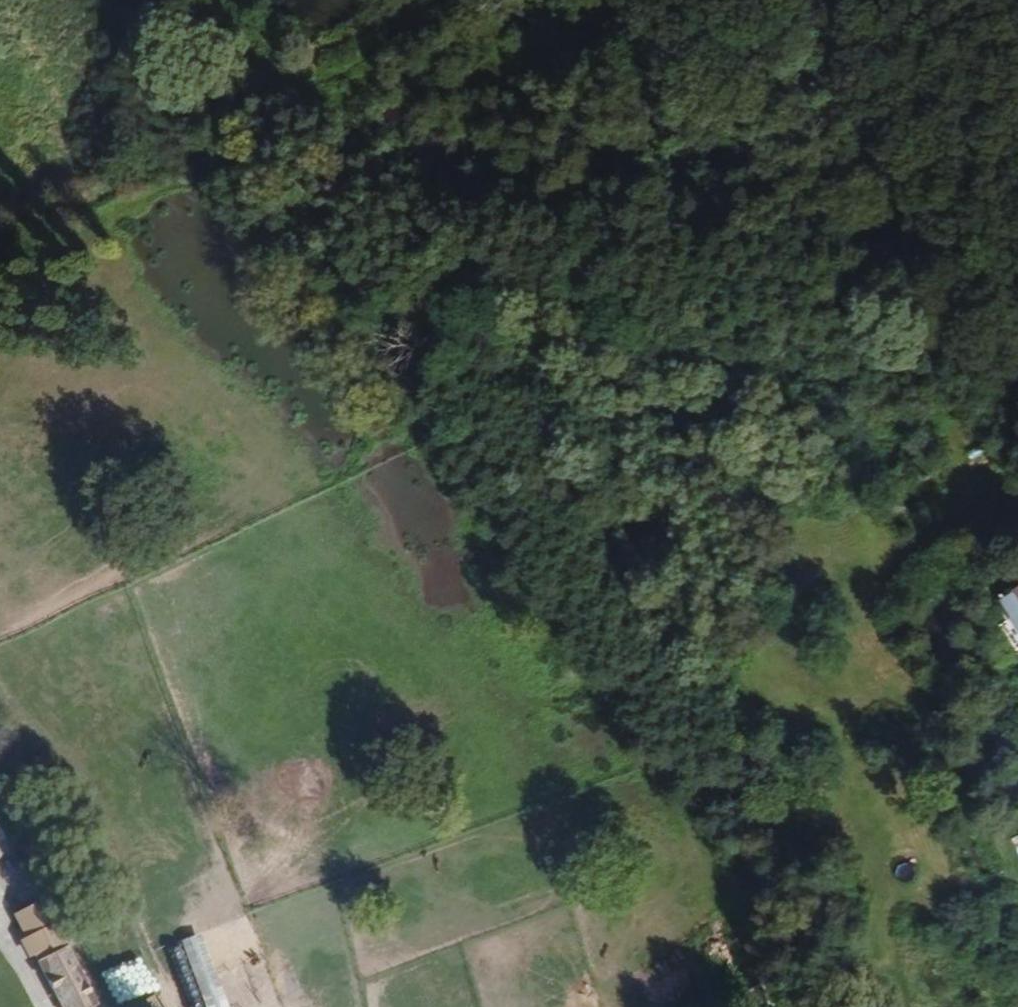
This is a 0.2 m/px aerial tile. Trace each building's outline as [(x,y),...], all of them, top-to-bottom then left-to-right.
[(993,610),(1017,652),(1017,596),(993,610)] [(40,899),(9,915),(31,960),(63,944),(40,899)] [(223,998),(221,999),(200,933),(181,940),(202,1006),(226,1006),(223,998)] [(71,957),(47,970),(66,1006),(97,1006),(71,957)]
